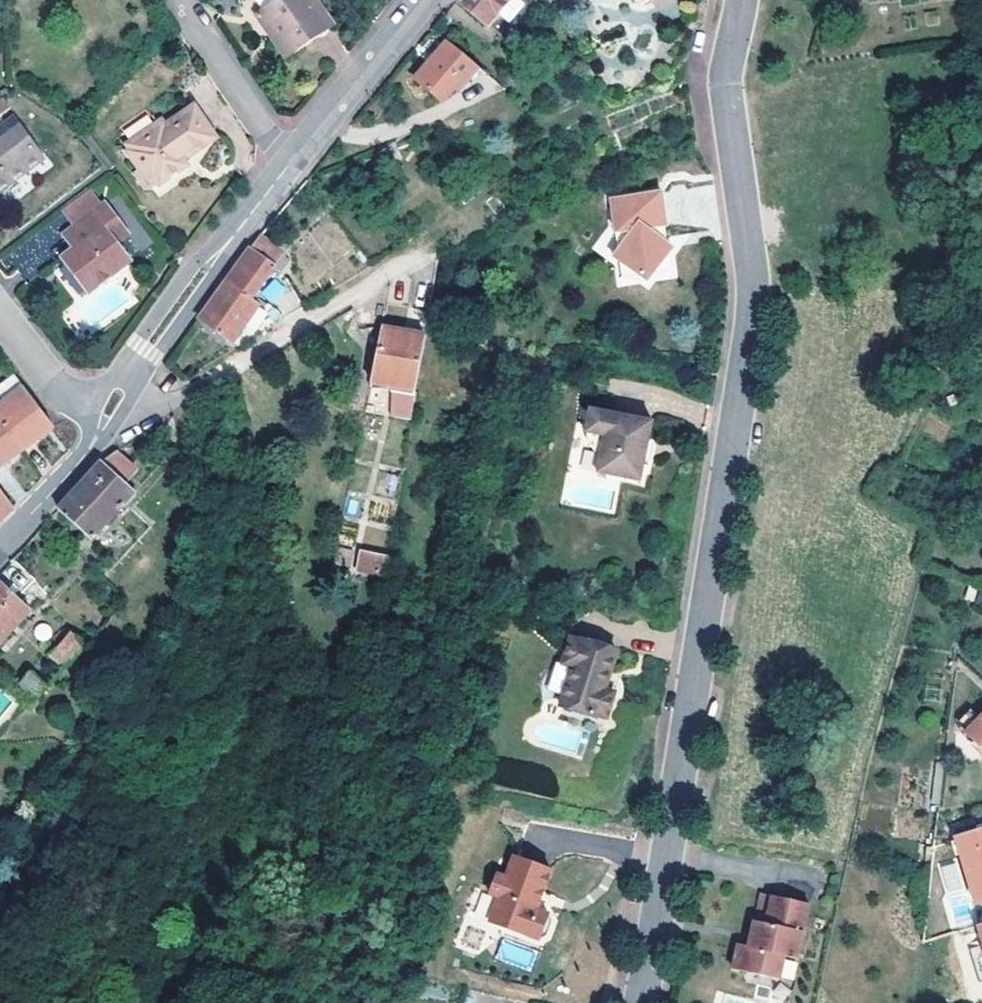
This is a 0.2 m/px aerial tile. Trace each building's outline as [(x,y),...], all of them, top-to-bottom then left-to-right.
[(259,9),(278,36),(271,41),(287,65),(335,33),(313,0),(272,0),(259,9)] [(488,23),(489,21),(509,0),(458,0),(488,23)] [(489,21),(508,38),(518,27),(511,21),(526,4),(522,0),(509,0),(489,21)] [(278,36),(259,9),(252,14),(271,41),(278,36)] [(475,63),(447,39),(416,77),(443,101),(475,63)] [(142,164),(152,177),(179,160),(172,148),(205,126),(191,105),(162,125),(158,119),(124,142),(126,147),(123,149),(136,168),(142,164)] [(0,127),(0,191),(41,160),(11,119),(0,127)] [(142,164),(136,168),(145,182),(152,177),(142,164)] [(667,221),(662,188),(611,195),(623,275),(642,273),(648,277),(653,272),(672,268),(668,241),(665,221),(667,221)] [(91,189),(63,212),(72,223),(100,201),(91,189)] [(80,239),(69,247),(60,254),(86,287),(125,257),(112,240),(123,231),(100,201),(72,223),(70,225),(80,239)] [(58,233),(69,247),(80,239),(70,225),(58,233)] [(212,302),(200,319),(232,341),(260,303),(254,299),(284,257),(255,239),(212,302)] [(269,283),(262,297),(288,311),(295,297),(269,283)] [(367,391),(409,401),(422,342),(379,333),(367,391)] [(0,403),(0,423),(21,452),(55,427),(23,386),(12,372),(0,381),(0,397),(3,400),(0,403)] [(367,391),(364,401),(407,411),(409,401),(367,391)] [(654,416),(591,404),(586,428),(588,428),(587,435),(596,447),(602,449),(598,468),(642,477),(654,416)] [(21,452),(0,423),(0,468),(21,452)] [(137,470),(116,451),(100,461),(69,496),(57,508),(91,540),(136,492),(128,483),(137,470)] [(13,506),(0,489),(0,520),(13,506)] [(331,555),(327,571),(334,571),(336,556),(331,555)] [(356,575),(384,580),(388,559),(359,556),(356,575)] [(0,578),(0,644),(33,608),(0,578)] [(63,671),(86,646),(71,631),(47,657),(63,671)] [(598,710),(609,713),(617,688),(606,685),(609,677),(619,646),(583,635),(583,637),(573,634),(565,659),(575,662),(562,701),(598,713),(598,710)] [(30,697),(46,688),(35,669),(18,679),(30,697)] [(960,734),(981,756),(981,711),(960,734)] [(947,840),(968,909),(981,904),(981,830),(947,840)] [(549,933),(555,916),(552,909),(540,904),(543,896),(553,866),(516,853),(508,874),(499,870),(492,890),(501,893),(492,918),(542,936),(549,933)] [(812,898),(763,887),(753,934),(751,941),(741,938),(735,964),(782,974),(787,950),(799,953),(812,898)] [(974,927),(981,954),(981,924),(974,927)]
